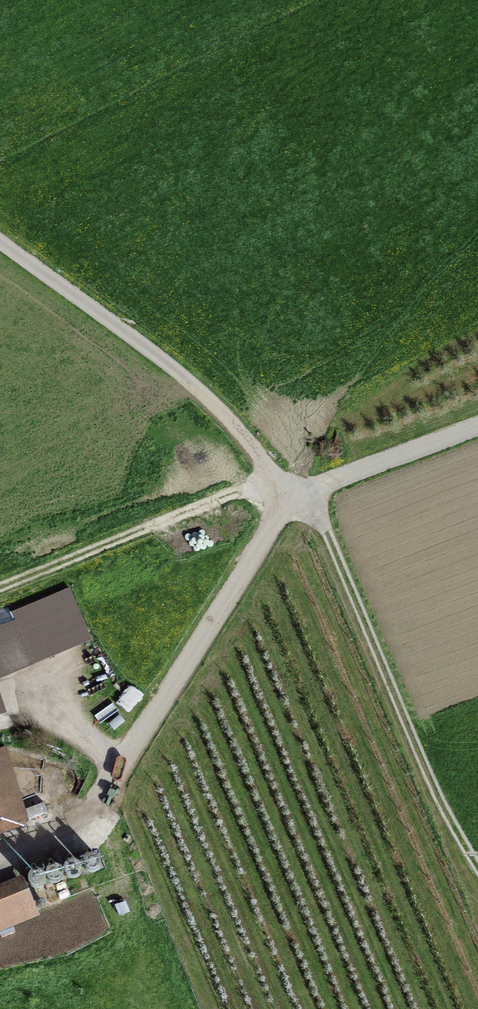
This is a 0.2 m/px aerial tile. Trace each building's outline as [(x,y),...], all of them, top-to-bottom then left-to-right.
[(1,820),(3,828),(25,821),(3,749),(0,750),(0,820),(1,820)] [(31,912),(19,880),(0,888),(0,925),(31,912)]
